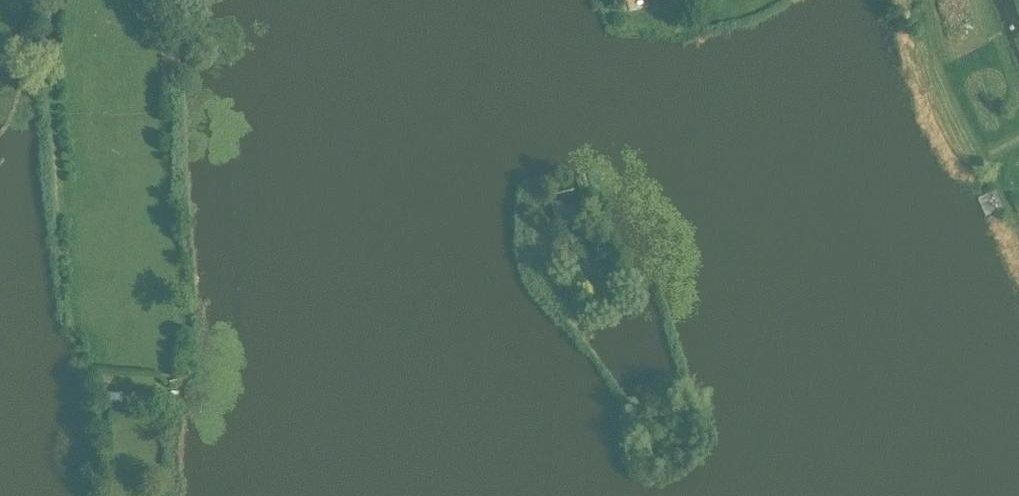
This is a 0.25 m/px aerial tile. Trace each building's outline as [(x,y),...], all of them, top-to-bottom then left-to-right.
[(574,203),(565,206),(563,200),(551,203),(557,225),(579,219),(574,203)]
